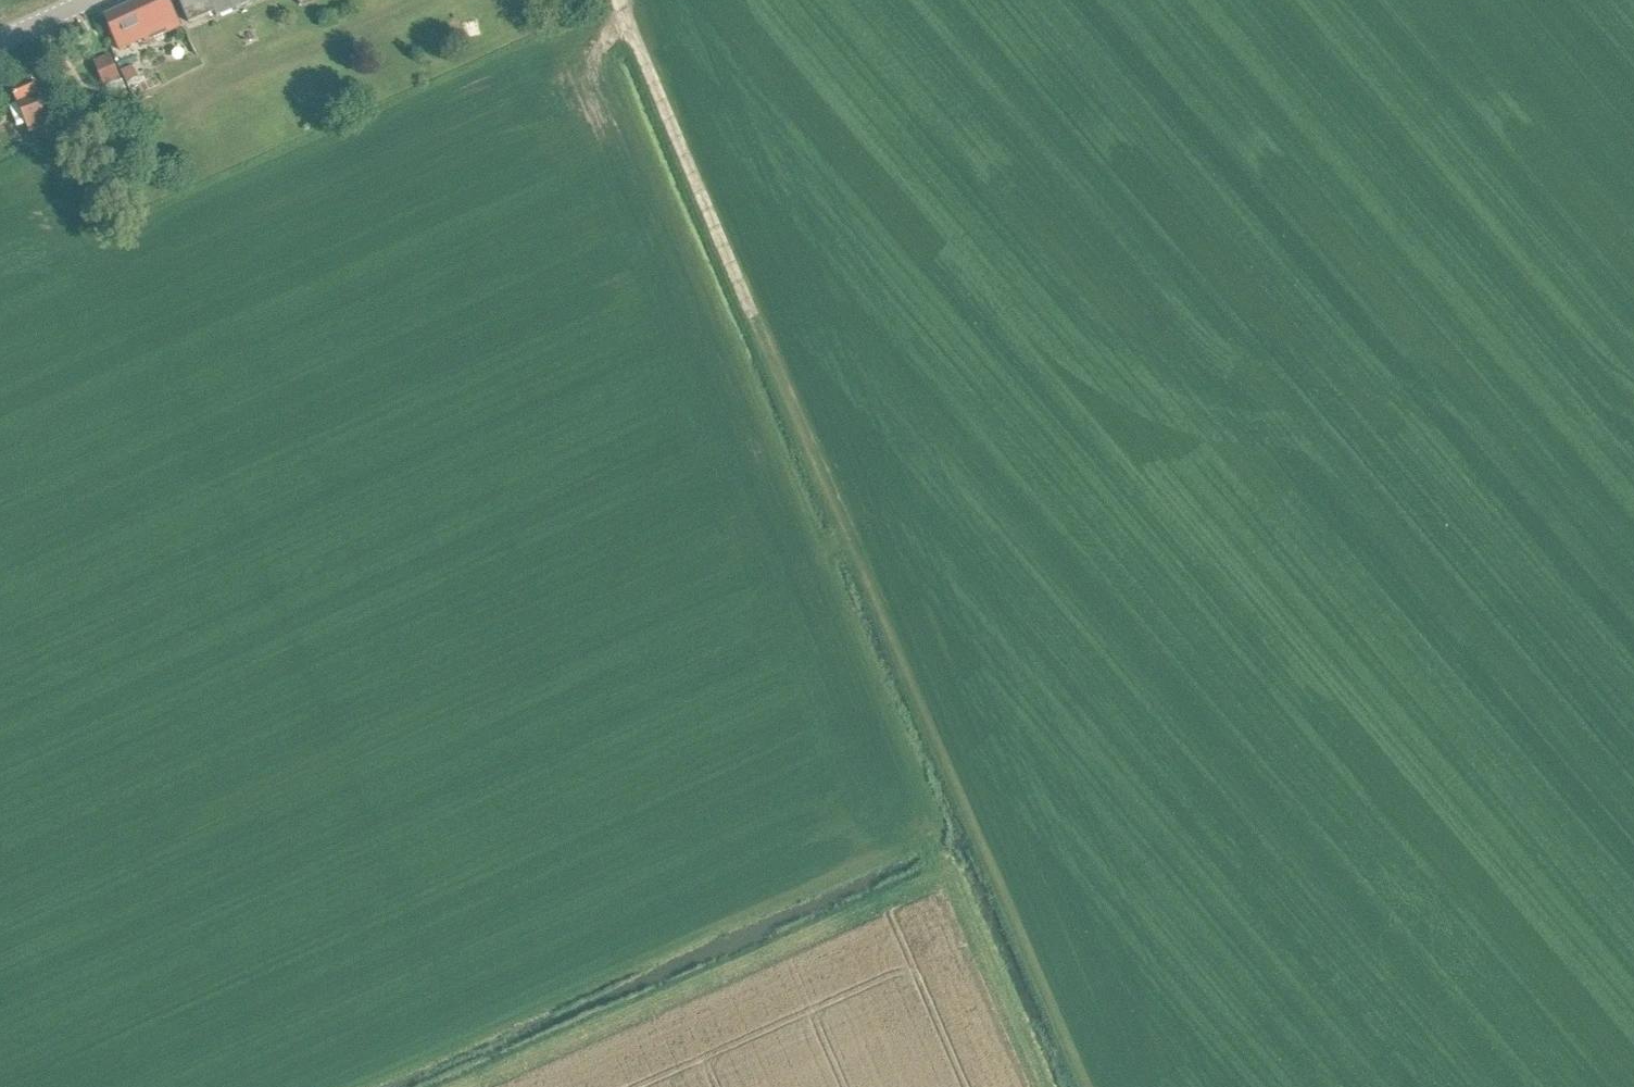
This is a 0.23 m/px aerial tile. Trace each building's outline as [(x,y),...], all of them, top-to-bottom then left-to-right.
[(181,26),(173,7),(170,0),(136,0),(104,14),(113,34),(119,48),(143,38),(145,41),(181,26)] [(258,0),(179,0),(180,3),(188,24),(213,14),(215,18),(258,0)] [(104,85),(120,77),(108,53),(92,61),(104,85)] [(30,134),(47,127),(44,119),(48,118),(38,93),(49,89),(41,69),(9,82),(30,134)] [(52,112),(61,109),(55,93),(46,97),(52,112)]
